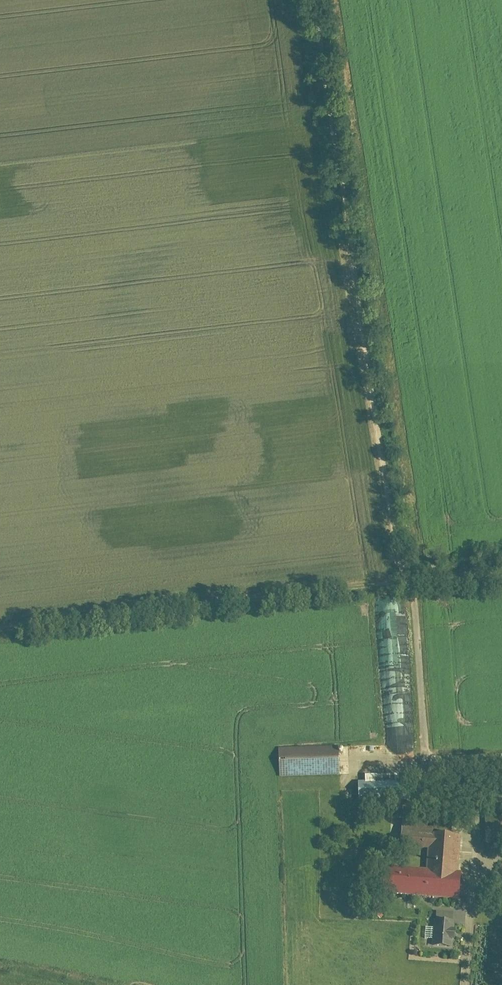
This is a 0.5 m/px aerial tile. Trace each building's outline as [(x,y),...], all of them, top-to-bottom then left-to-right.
[(397,612),(385,613),(387,634),(405,632),(403,605),(397,606),(397,612)] [(338,743),(276,744),(277,779),(338,778),(338,743)] [(366,782),(359,782),(359,802),(412,801),(411,781),(400,782),(400,775),(366,775),(366,782)] [(404,821),(402,847),(429,849),(427,870),(385,867),(383,895),(461,900),(463,873),(459,873),(462,837),(452,836),(453,824),(404,821)] [(455,917),(434,914),(429,946),(450,949),(455,917)]
